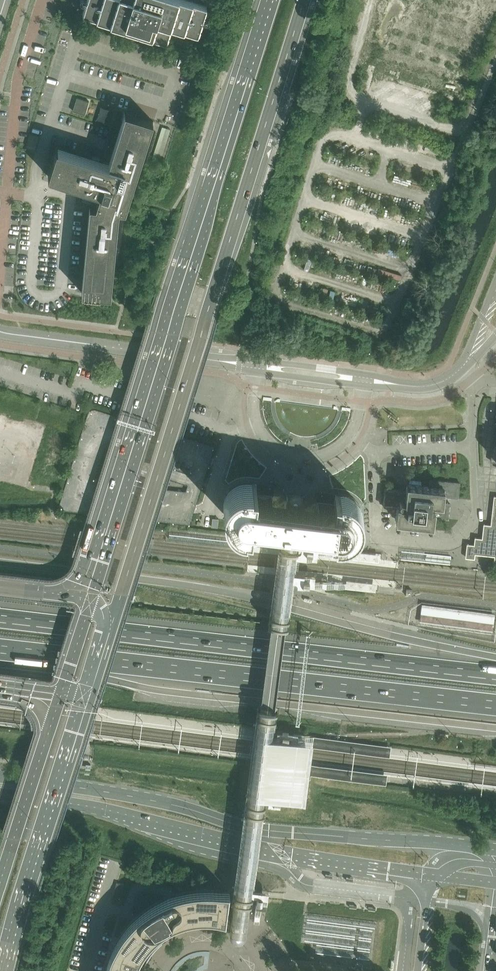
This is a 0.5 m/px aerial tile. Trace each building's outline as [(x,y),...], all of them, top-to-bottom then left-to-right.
[(207,9),(206,9),(207,6),(187,0),(87,0),(83,14),(166,40),(170,26),(198,34),(203,18),(204,18),(207,9)] [(362,0),(352,0),(349,11),(358,14),(362,0)] [(85,114),(89,101),(77,97),(73,111),(85,114)] [(111,295),(112,286),(119,209),(125,210),(126,207),(128,202),(153,121),(125,112),(109,164),(57,148),(48,176),(97,191),(97,193),(89,191),(86,201),(94,203),(93,206),(90,205),(82,292),(111,295)] [(445,510),(446,502),(444,502),(444,497),(458,498),(460,482),(429,478),(429,485),(422,485),(422,482),(409,480),(409,483),(407,483),(406,490),(385,488),(383,505),(397,506),(396,520),(397,521),(397,524),(410,525),(410,522),(419,523),(419,526),(431,528),(432,524),(434,525),(435,517),(446,518),(447,510),(445,510)] [(271,505),(270,504),(272,494),(255,492),(256,484),(251,483),(252,481),(250,481),(246,481),(243,481),(240,482),(237,483),(234,484),(231,486),(228,489),(230,491),(229,493),(228,495),(227,497),(226,499),(226,501),(225,504),(225,506),(226,508),(226,511),(227,513),(225,514),(227,517),(228,518),(228,519),(229,520),(230,521),(232,523),(233,523),(236,525),(237,525),(240,527),(244,527),(246,528),(246,525),(251,526),(252,518),(268,520),(270,510),(271,510),(272,509),(272,508),(273,508),(272,506),(271,505)] [(360,510),(359,508),(361,507),(359,503),(357,500),(354,497),(352,496),(351,496),(349,495),(348,494),(345,493),(344,493),(343,493),(340,493),(340,495),(335,494),(334,502),(318,500),(316,510),(315,511),(314,511),(314,512),(314,513),(314,515),(315,515),(316,516),(314,526),(331,529),(330,536),(335,537),(334,539),(336,539),(340,540),(343,539),(347,539),(350,537),(353,536),(355,534),(358,531),(356,530),(357,528),(358,526),(359,524),(360,521),(361,519),(361,517),(361,514),(360,512),(360,510)] [(315,511),(316,510),(318,500),(303,498),(303,496),(287,494),(287,496),(272,494),(270,504),(271,505),(272,506),(273,508),(272,508),(272,509),(271,510),(270,510),(268,520),(282,522),(301,525),(314,526),(316,516),(315,515),(314,515),(314,513),(314,512),(314,511),(315,511)] [(282,522),(269,616),(271,616),(288,619),(289,619),(294,579),(295,579),(296,580),(297,580),(297,581),(297,582),(303,583),(303,577),(295,576),(298,551),(306,552),(306,551),(307,546),(301,545),(301,547),(301,548),(300,549),(299,549),(298,549),(301,525),(282,522)] [(483,555),(484,545),(476,544),(476,547),(474,546),(473,551),(476,551),(475,554),(483,555)] [(258,710),(257,710),(232,902),(234,902),(233,908),(249,910),(250,904),(252,905),(253,895),(257,895),(256,906),(261,907),(266,908),(269,891),(254,889),(266,796),(267,796),(267,797),(268,798),(268,799),(268,801),(280,803),(280,798),(297,800),(300,777),(302,767),(302,762),(304,745),(306,735),(277,731),(277,733),(276,734),(276,735),(275,735),(275,736),(274,736),(277,712),(276,712),(258,710)] [(304,745),(390,756),(391,746),(306,735),(304,745)] [(386,784),(388,774),(302,762),(300,777),(311,778),(311,774),(386,784)] [(121,895),(124,884),(117,882),(114,893),(121,895)] [(211,917),(214,918),(217,918),(220,918),(222,919),(225,920),(227,904),(228,902),(229,891),(220,890),(216,889),(211,889),(207,889),(203,889),(201,889),(196,889),(194,889),(185,891),(176,893),(171,895),(166,897),(163,898),(157,901),(152,904),(145,909),(139,914),(136,916),(133,919),(129,923),(129,924),(122,932),(116,942),(113,949),(112,950),(111,951),(111,952),(110,953),(110,954),(110,955),(109,958),(108,963),(107,966),(105,970),(134,970),(136,970),(137,969),(137,968),(137,967),(137,965),(136,964),(139,959),(141,954),(144,949),(147,945),(151,940),(155,936),(159,933),(164,929),(169,927),(174,924),(179,922),(184,920),(189,919),(195,918),(200,917),(206,917),(211,917)] [(205,969),(208,968),(210,952),(205,951),(199,952),(193,953),(188,955),(183,958),(179,961),(175,965),(172,970),(171,970),(177,970),(180,966),(183,963),(187,961),(191,959),(196,957),(201,956),(205,956),(204,965),(201,966),(198,968),(195,970),(203,970),(205,969)]
